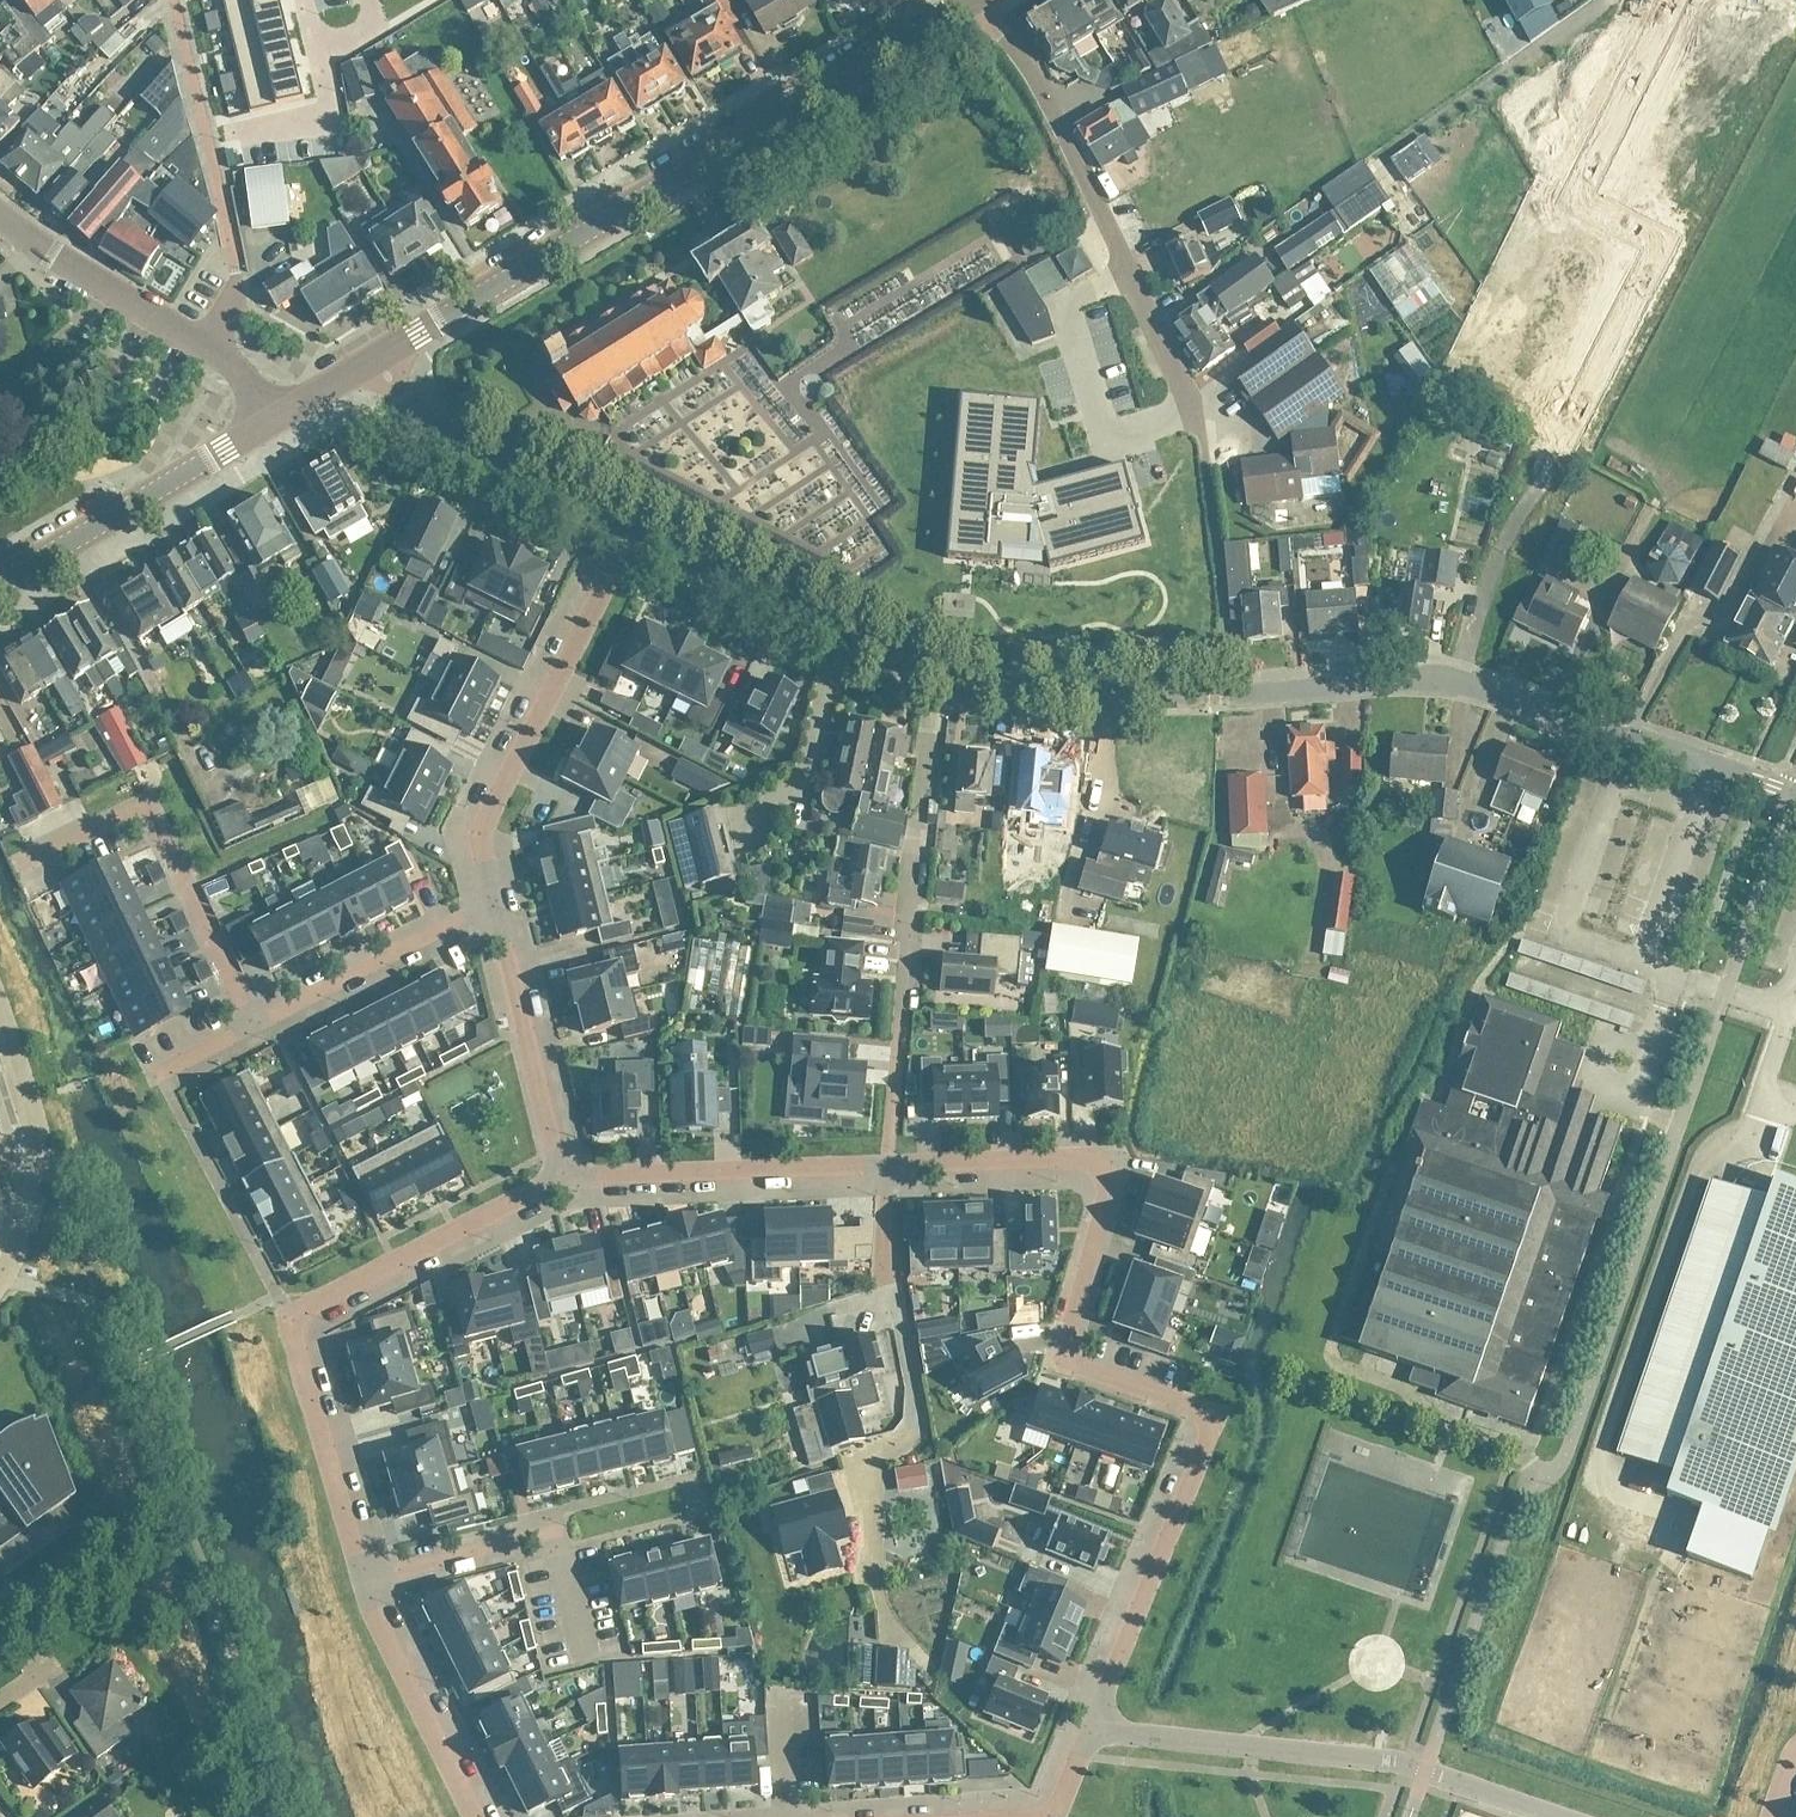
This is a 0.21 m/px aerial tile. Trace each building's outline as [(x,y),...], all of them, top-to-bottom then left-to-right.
[(40,46),(52,38),(42,27),(64,9),(57,0),(20,0),(20,1),(10,9),(40,46)] [(64,9),(75,0),(57,0),(64,9)] [(227,19),(281,6),(280,0),(223,0),(227,19)] [(539,15),(552,8),(547,0),(545,0),(544,0),(531,0),(539,15)] [(677,30),(658,0),(654,0),(645,6),(660,33),(663,31),(667,36),(666,37),(690,78),(700,72),(703,76),(718,68),(694,29),(681,37),(677,30)] [(727,0),(701,0),(707,13),(691,23),(694,29),(718,68),(732,60),(729,55),(740,48),(726,26),(737,20),(727,1),(727,0)] [(765,33),(781,23),(783,26),(789,22),(776,0),(745,0),(765,33)] [(796,11),(813,1),(812,0),(776,0),(789,22),(796,18),(794,15),(797,13),(796,11)] [(1075,0),(1055,0),(1046,6),(1048,10),(1049,9),(1070,43),(1092,29),(1075,0)] [(1092,29),(1095,34),(1119,18),(1108,0),(1075,0),(1092,29)] [(1162,45),(1147,54),(1156,69),(1212,44),(1202,27),(1199,20),(1185,28),(1168,0),(1116,0),(1124,13),(1137,4),(1162,45)] [(1270,17),(1309,0),(1259,0),(1270,17)] [(1343,9),(1346,8),(1345,7),(1360,0),(1338,0),(1343,9)] [(1545,0),(1503,0),(1517,27),(1550,10),(1545,0)] [(1556,12),(1578,0),(1549,0),(1556,12)] [(1682,32),(1730,55),(1740,34),(1746,22),(1701,0),(1698,0),(1682,32)] [(3,56),(14,68),(35,50),(40,46),(10,9),(4,3),(0,7),(0,59),(3,56)] [(281,6),(227,19),(235,50),(289,37),(281,6)] [(1035,18),(1024,25),(1033,40),(1036,38),(1051,62),(1052,61),(1056,68),(1056,69),(1069,74),(1070,75),(1075,71),(1079,78),(1095,84),(1097,85),(1110,90),(1120,85),(1121,85),(1125,83),(1124,80),(1117,69),(1114,63),(1100,72),(1087,67),(1085,65),(1077,55),(1072,48),(1073,48),(1070,43),(1049,9),(1048,10),(1041,15),(1039,12),(1033,16),(1035,18)] [(203,14),(206,24),(220,20),(218,11),(203,14)] [(107,19),(87,35),(91,40),(99,49),(117,31),(107,19)] [(220,20),(206,24),(208,33),(222,30),(220,20)] [(77,23),(69,30),(83,47),(91,40),(87,35),(79,26),(77,23)] [(660,97),(641,64),(628,42),(629,42),(622,31),(612,37),(623,55),(609,64),(637,110),(639,109),(641,111),(644,112),(646,112),(649,110),(651,109),(653,106),(653,103),(653,101),(660,97)] [(632,40),(629,42),(628,42),(660,97),(667,93),(669,94),(670,95),(672,95),(675,94),(679,93),(681,90),(683,87),(683,85),(682,83),(684,82),(653,32),(638,41),(641,45),(637,47),(632,40)] [(235,50),(242,81),(296,68),(289,37),(235,50)] [(1139,117),(1228,76),(1215,48),(1126,88),(1139,117)] [(400,65),(394,55),(376,66),(386,82),(377,88),(399,124),(452,90),(438,69),(437,70),(424,49),(400,65)] [(27,81),(46,64),(35,50),(14,68),(27,81)] [(87,82),(108,62),(98,52),(77,72),(87,82)] [(171,58),(137,94),(162,117),(180,96),(171,58)] [(354,102),(376,94),(363,58),(341,66),(354,102)] [(549,65),(540,70),(565,112),(585,145),(592,140),(595,144),(610,135),(608,131),(578,82),(576,78),(562,86),(549,65)] [(296,68),(242,81),(250,112),(304,99),(296,68)] [(578,82),(608,131),(616,126),(618,130),(634,121),(602,68),(578,82)] [(24,91),(1,71),(0,72),(0,142),(20,122),(5,108),(16,97),(18,99),(24,91)] [(218,76),(221,86),(235,83),(233,73),(218,76)] [(526,82),(512,90),(531,120),(543,112),(526,82)] [(235,83),(221,86),(223,95),(237,92),(235,83)] [(452,90),(399,124),(421,158),(474,124),(452,90)] [(1651,95),(1636,127),(1684,150),(1699,119),(1651,95)] [(190,135),(180,99),(159,121),(119,164),(95,192),(97,194),(71,225),(89,241),(90,240),(95,244),(132,201),(190,135)] [(56,141),(21,181),(37,195),(45,185),(50,190),(69,168),(116,116),(104,105),(81,131),(72,122),(59,137),(56,141)] [(27,133),(0,163),(21,181),(56,141),(51,137),(61,126),(40,108),(21,128),(27,133)] [(585,145),(565,112),(540,126),(560,160),(569,155),(571,159),(587,149),(585,145)] [(474,124),(421,158),(443,192),(479,169),(459,139),(476,128),(474,124)] [(1130,127),(1096,145),(1124,201),(1158,183),(1130,127)] [(1636,127),(1620,159),(1668,182),(1684,150),(1636,127)] [(90,187),(82,179),(115,141),(104,131),(43,200),(53,209),(52,212),(57,217),(60,216),(62,217),(90,187)] [(190,135),(132,201),(159,220),(159,221),(189,246),(213,217),(190,135)] [(1433,165),(1415,140),(1389,159),(1407,183),(1433,165)] [(362,168),(355,156),(318,161),(334,186),(362,168)] [(1620,159),(1604,192),(1652,215),(1668,182),(1620,159)] [(1321,190),(1334,209),(1376,182),(1362,162),(1321,190)] [(280,166),(246,170),(254,227),(287,223),(280,166)] [(479,169),(443,192),(444,193),(440,196),(449,210),(453,208),(466,227),(501,205),(489,185),(494,182),(485,168),(480,171),(479,169)] [(1295,235),(1282,243),(1296,264),(1309,256),(1344,233),(1343,231),(1389,201),(1376,182),(1295,235)] [(435,212),(419,187),(410,192),(418,205),(394,220),(417,258),(442,243),(426,218),(435,212)] [(1230,199),(1204,212),(1197,215),(1208,236),(1240,220),(1230,199)] [(159,220),(132,201),(95,244),(103,250),(101,251),(140,277),(149,263),(153,266),(160,254),(156,252),(158,249),(146,241),(159,221),(159,220)] [(388,211),(363,226),(369,236),(392,273),(417,258),(394,220),(388,211)] [(792,221),(774,233),(794,265),(812,254),(792,221)] [(680,299),(674,289),(668,281),(655,289),(654,288),(652,289),(653,290),(624,308),(623,307),(621,308),(622,309),(594,327),(593,325),(591,326),(592,328),(563,346),(562,344),(543,356),(554,373),(556,372),(558,375),(545,383),(562,411),(575,403),(578,409),(580,407),(579,411),(581,417),(584,420),(589,422),(594,420),(598,416),(600,410),(601,412),(602,411),(603,413),(604,413),(606,412),(604,410),(632,392),(633,394),(636,392),(635,391),(663,373),(664,375),(666,373),(665,371),(694,353),(697,357),(704,368),(726,354),(717,339),(745,321),(754,334),(771,322),(767,317),(774,312),(765,299),(782,289),(772,274),(784,267),(756,223),(719,246),(716,243),(708,241),(699,248),(695,255),(698,259),(695,261),(710,284),(719,279),(742,315),(705,338),(697,327),(700,322),(703,319),(704,310),(701,305),(699,301),(695,298),(691,297),(688,297),(680,299)] [(319,281),(300,293),(321,326),(380,288),(376,281),(351,242),(344,230),(328,240),(331,268),(316,277),(319,281)] [(1166,248),(1171,259),(1164,262),(1174,283),(1181,280),(1183,285),(1210,272),(1220,261),(1212,242),(1199,248),(1193,236),(1166,248)] [(1371,272),(1403,319),(1442,292),(1409,245),(1371,272)] [(1090,269),(1077,248),(1058,260),(1071,281),(1090,269)] [(1184,346),(1217,322),(1216,321),(1225,315),(1243,302),(1272,282),(1254,255),(1196,297),(1202,306),(1171,328),(1184,346)] [(319,281),(308,263),(306,261),(263,288),(276,309),(300,293),(319,281)] [(1309,261),(1291,273),(1314,307),(1332,295),(1309,261)] [(1291,273),(1290,271),(1271,284),(1288,308),(1306,296),(1313,307),(1314,307),(1291,273)] [(985,293),(996,318),(1007,313),(996,288),(985,293)] [(973,290),(959,298),(969,315),(982,308),(973,290)] [(1251,314),(1243,302),(1225,315),(1233,326),(1251,314)] [(1247,355),(1281,332),(1270,318),(1238,342),(1247,355)] [(1016,319),(1003,324),(1014,350),(1027,345),(1016,319)] [(1234,347),(1217,322),(1184,346),(1201,371),(1234,347)] [(1247,355),(1230,368),(1250,397),(1314,352),(1293,322),(1281,332),(1247,355)] [(1290,434),(1293,456),(1242,463),(1248,504),(1301,496),(1342,491),(1340,476),(1334,427),(1328,429),(1329,402),(1345,392),(1318,353),(1252,400),(1279,438),(1296,426),(1297,433),(1290,434)] [(961,395),(947,557),(1001,562),(1002,548),(1045,552),(1049,567),(1145,541),(1124,464),(1069,479),(1036,489),(1030,469),(1035,469),(1040,402),(961,395)] [(1480,418),(1472,439),(1508,454),(1517,433),(1501,426),(1504,419),(1490,414),(1487,421),(1480,418)] [(1786,469),(1795,453),(1766,438),(1758,455),(1786,469)] [(310,491),(294,501),(314,534),(323,529),(328,539),(343,531),(336,518),(357,506),(358,506),(360,505),(359,503),(358,503),(357,502),(363,498),(355,483),(349,487),(333,459),(332,456),(330,458),(303,474),(302,473),(300,475),(301,477),(302,477),(310,491)] [(225,519),(232,531),(220,538),(240,574),(235,577),(254,613),(276,602),(254,561),(272,550),(281,566),(300,555),(290,539),(288,541),(262,497),(225,519)] [(462,518),(422,498),(396,550),(412,557),(405,571),(422,579),(428,565),(437,569),(462,518)] [(1365,531),(1351,517),(1343,527),(1345,545),(1353,547),(1355,558),(1351,558),(1354,586),(1371,585),(1365,531)] [(1534,574),(1546,579),(1533,605),(1523,600),(1514,619),(1571,646),(1586,614),(1572,607),(1578,595),(1560,586),(1582,541),(1554,527),(1546,545),(1547,546),(1534,574)] [(1664,532),(1656,545),(1644,564),(1655,584),(1678,585),(1690,565),(1690,564),(1696,551),(1691,548),(1695,542),(1669,527),(1665,533),(1664,532)] [(1340,530),(1313,529),(1313,542),(1340,543),(1340,530)] [(208,531),(188,543),(218,591),(226,605),(235,600),(228,587),(227,588),(221,579),(233,572),(208,531)] [(1297,538),(1290,538),(1291,548),(1299,549),(1297,538)] [(495,601),(517,555),(489,542),(488,544),(485,543),(479,556),(482,557),(473,575),(456,567),(443,594),(461,603),(463,599),(490,612),(495,601)] [(1285,587),(1262,589),(1253,590),(1248,542),(1224,544),(1231,620),(1243,619),(1246,641),(1279,638),(1276,608),(1287,607),(1285,587)] [(1714,542),(1690,586),(1717,601),(1741,556),(1714,542)] [(188,543),(172,553),(194,589),(201,601),(218,591),(188,543)] [(326,554),(322,547),(314,551),(319,559),(326,554)] [(1751,594),(1775,607),(1795,617),(1795,614),(1795,558),(1774,547),(1751,594)] [(1423,549),(1418,588),(1401,586),(1395,627),(1426,632),(1433,586),(1454,589),(1458,554),(1423,549)] [(194,589),(172,553),(153,564),(162,578),(182,613),(201,601),(194,589)] [(495,601),(490,612),(516,625),(514,629),(529,636),(542,609),(529,602),(545,569),(517,555),(495,601)] [(347,592),(329,561),(312,570),(330,601),(347,592)] [(182,613),(162,578),(151,585),(142,570),(106,592),(136,640),(156,628),(159,633),(185,618),(182,613)] [(1678,601),(1633,578),(1608,626),(1653,649),(1678,601)] [(1322,593),(1306,594),(1307,599),(1310,634),(1357,631),(1355,599),(1354,591),(1341,592),(1340,581),(1321,583),(1322,593)] [(423,621),(438,592),(420,583),(405,612),(423,621)] [(387,606),(362,594),(353,611),(378,624),(387,606)] [(1775,607),(1751,594),(1750,594),(1725,643),(1749,656),(1775,607)] [(116,631),(106,637),(86,605),(65,618),(103,683),(124,670),(128,676),(138,671),(116,631)] [(1795,617),(1775,607),(1749,656),(1771,667),(1795,618),(1795,617)] [(240,630),(257,622),(252,612),(235,621),(240,630)] [(103,683),(65,618),(43,631),(73,681),(86,673),(95,687),(103,683)] [(640,621),(624,654),(610,648),(597,675),(615,684),(622,670),(649,683),(663,654),(673,634),(672,633),(670,636),(643,623),(640,621)] [(257,622),(240,630),(247,645),(264,636),(257,622)] [(22,639),(22,644),(42,690),(52,684),(72,717),(84,710),(70,687),(38,634),(35,636),(31,634),(22,639)] [(701,647),(691,643),(673,634),(663,654),(649,683),(677,696),(699,650),(701,647)] [(447,663),(437,683),(483,707),(498,679),(452,655),(457,647),(439,638),(431,654),(447,663)] [(529,654),(502,641),(495,656),(521,669),(529,654)] [(20,704),(42,690),(22,644),(9,652),(6,649),(0,653),(0,670),(20,704)] [(351,656),(337,649),(326,671),(340,678),(351,656)] [(699,650),(677,696),(693,704),(686,719),(710,731),(723,703),(710,697),(726,663),(699,650)] [(755,698),(751,697),(746,708),(735,702),(720,732),(736,740),(741,731),(769,745),(794,694),(765,679),(755,698)] [(483,707),(437,683),(426,704),(417,699),(406,721),(445,740),(452,726),(469,735),(483,707)] [(631,719),(634,713),(638,704),(627,698),(620,714),(631,719)] [(116,705),(97,715),(105,731),(104,732),(124,770),(144,760),(116,705)] [(849,717),(834,787),(827,786),(822,791),(820,798),(821,805),(826,811),(832,814),(837,814),(842,812),(846,809),(854,811),(859,796),(866,763),(874,723),(849,717)] [(645,719),(639,731),(654,739),(661,727),(645,719)] [(899,728),(874,723),(866,763),(891,769),(894,756),(904,758),(908,737),(898,735),(899,728)] [(1328,795),(1326,769),(1325,760),(1334,759),(1333,743),(1324,743),(1323,727),(1287,729),(1292,797),(1328,795)] [(35,742),(44,760),(73,746),(64,728),(35,742)] [(590,728),(577,754),(623,777),(636,751),(590,728)] [(410,729),(389,770),(436,794),(450,766),(435,759),(434,754),(439,743),(410,729)] [(1428,737),(1428,740),(1395,737),(1391,777),(1443,782),(1447,739),(1428,737)] [(22,787),(47,776),(31,744),(6,757),(22,787)] [(1545,800),(1559,764),(1509,744),(1495,779),(1502,782),(1491,808),(1513,817),(1524,791),(1545,800)] [(347,751),(337,746),(331,759),(340,764),(347,751)] [(1360,748),(1342,748),(1342,787),(1360,787),(1360,748)] [(728,762),(706,751),(700,764),(722,774),(728,762)] [(960,751),(954,812),(971,813),(973,795),(987,797),(991,754),(960,751)] [(623,777),(577,754),(575,753),(561,779),(595,796),(586,814),(590,816),(592,817),(614,828),(620,827),(634,799),(616,790),(623,777)] [(67,763),(62,754),(45,762),(48,767),(60,760),(63,765),(67,763)] [(1038,824),(1063,827),(1069,767),(1044,764),(1044,759),(1021,757),(1016,810),(1028,811),(1027,825),(1038,826),(1038,824)] [(850,837),(846,836),(846,837),(851,838),(896,848),(903,812),(883,808),(891,769),(866,763),(859,796),(854,811),(856,811),(850,837)] [(436,794),(389,770),(379,791),(369,786),(359,805),(393,822),(398,811),(422,823),(436,794)] [(1264,774),(1229,776),(1231,836),(1267,834),(1264,774)] [(62,805),(47,776),(22,787),(37,818),(62,805)] [(1434,791),(1431,818),(1429,841),(1445,844),(1446,840),(1453,822),(1454,822),(1454,821),(1457,793),(1434,791)] [(208,816),(225,849),(227,847),(225,843),(299,811),(295,800),(250,819),(242,801),(208,816)] [(736,875),(720,810),(669,822),(685,887),(736,875)] [(535,844),(543,876),(578,867),(607,860),(604,847),(594,849),(589,832),(595,830),(592,817),(590,816),(562,822),(566,837),(535,844)] [(1446,840),(1445,844),(1423,910),(1453,921),(1456,913),(1481,921),(1489,924),(1500,893),(1507,895),(1522,865),(1449,840),(1454,822),(1453,822),(1446,840)] [(328,831),(332,840),(346,834),(342,825),(328,831)] [(1119,901),(1127,873),(1125,872),(1129,861),(1151,868),(1152,866),(1164,870),(1172,844),(1159,840),(1160,838),(1125,828),(1121,841),(1105,836),(1097,864),(1086,861),(1077,888),(1119,901)] [(846,837),(846,836),(839,835),(834,856),(850,859),(847,874),(879,879),(884,853),(861,849),(862,844),(850,842),(851,838),(846,837)] [(318,836),(294,846),(298,855),(301,862),(310,857),(316,868),(330,861),(318,836)] [(365,872),(387,913),(412,901),(399,876),(412,869),(398,842),(383,849),(388,860),(365,872)] [(281,851),(285,860),(298,855),(294,846),(281,851)] [(1254,854),(1220,846),(1205,902),(1218,906),(1229,860),(1252,865),(1254,854)] [(663,862),(660,848),(650,850),(654,864),(663,862)] [(68,883),(80,908),(126,885),(114,860),(68,883)] [(144,867),(147,875),(161,869),(157,860),(144,867)] [(247,866),(250,875),(264,869),(260,860),(247,866)] [(578,900),(604,893),(597,864),(607,861),(607,860),(578,867),(543,876),(550,907),(578,900)] [(997,863),(993,894),(1012,896),(1016,865),(997,863)] [(161,869),(147,875),(152,884),(165,878),(161,869)] [(827,871),(825,885),(822,887),(819,904),(843,908),(844,902),(875,907),(875,906),(879,879),(847,874),(827,871)] [(365,872),(342,883),(364,926),(365,926),(364,925),(387,913),(365,872)] [(644,902),(657,901),(657,919),(676,918),(674,873),(643,874),(644,902)] [(1345,933),(1353,876),(1334,873),(1326,930),(1345,933)] [(1048,882),(1046,903),(1052,904),(1057,904),(1063,884),(1048,882)] [(318,891),(317,892),(342,938),(364,926),(342,883),(320,895),(318,891)] [(126,885),(80,908),(92,932),(138,910),(126,885)] [(317,892),(294,903),(316,945),(338,934),(340,939),(342,938),(317,892)] [(612,924),(604,893),(578,900),(550,907),(558,939),(596,929),(599,944),(632,936),(628,920),(612,924)] [(264,900),(272,915),(293,957),(316,945),(294,903),(281,910),(273,895),(264,900)] [(92,932),(103,957),(150,934),(138,910),(92,932)] [(167,916),(171,924),(184,918),(180,910),(167,916)] [(272,915),(257,923),(251,913),(224,927),(241,961),(258,952),(268,970),(293,957),(272,915)] [(873,922),(843,917),(841,932),(870,937),(873,922)] [(184,918),(171,924),(175,933),(189,927),(184,918)] [(761,919),(757,944),(771,946),(775,922),(761,919)] [(1046,971),(1042,992),(1128,1006),(1132,985),(1130,985),(1137,940),(1051,926),(1044,971),(1046,971)] [(150,934),(103,957),(115,981),(162,959),(150,934)] [(942,957),(939,990),(992,995),(993,974),(1017,976),(1020,938),(980,934),(978,960),(942,957)] [(686,988),(723,994),(725,1016),(744,1019),(755,950),(738,947),(739,941),(725,939),(724,945),(694,940),(686,988)] [(843,1023),(848,1018),(867,1020),(870,982),(856,981),(857,972),(859,972),(862,943),(824,939),(820,978),(813,977),(810,1015),(831,1017),(836,1022),(843,1023)] [(625,991),(621,975),(638,971),(631,944),(601,952),(605,966),(566,976),(573,1004),(580,1003),(631,990),(631,989),(625,991)] [(1019,954),(1017,984),(1027,985),(1030,955),(1019,954)] [(58,974),(69,993),(101,976),(91,956),(58,974)] [(115,981),(127,1006),(173,984),(162,959),(115,981)] [(191,965),(195,973),(208,967),(204,959),(191,965)] [(1598,963),(1595,979),(1640,988),(1644,973),(1598,963)] [(208,967),(195,973),(199,983),(212,976),(208,967)] [(1347,985),(1349,972),(1326,968),(1324,981),(1347,985)] [(440,1028),(438,1024),(474,1006),(461,979),(447,986),(439,971),(416,983),(418,987),(439,1029),(440,1028)] [(102,980),(71,997),(83,1019),(114,1002),(102,980)] [(173,984),(127,1006),(139,1032),(186,1009),(173,984)] [(418,1040),(439,1029),(418,987),(396,998),(418,1040)] [(1560,1005),(1626,1025),(1631,1008),(1565,988),(1560,1005)] [(638,1017),(631,990),(580,1003),(573,1004),(573,1005),(576,1005),(583,1033),(619,1024),(622,1038),(652,1031),(648,1015),(638,1017)] [(1524,1427),(1604,1194),(1598,1192),(1621,1126),(1565,1107),(1584,1050),(1554,1040),(1561,1021),(1482,994),(1472,1024),(1470,1024),(1458,1059),(1460,1059),(1449,1089),(1451,1090),(1445,1108),(1422,1100),(1340,1338),(1360,1345),(1359,1348),(1360,1349),(1414,1367),(1409,1382),(1436,1391),(1435,1396),(1524,1427)] [(396,1051),(418,1040),(396,998),(374,1009),(396,1051)] [(1071,1017),(1115,1025),(1118,1008),(1075,1000),(1071,1017)] [(374,1009),(353,1020),(374,1062),(396,1051),(374,1009)] [(351,1017),(329,1028),(351,1069),(371,1059),(373,1063),(374,1062),(353,1020),(351,1017)] [(1038,1043),(1037,1023),(1009,1024),(1010,1044),(1038,1043)] [(351,1069),(329,1028),(305,1040),(326,1082),(351,1069)] [(789,1078),(786,1117),(823,1120),(824,1108),(859,1111),(863,1068),(844,1066),(846,1042),(834,1041),(793,1038),(789,1078)] [(451,1050),(455,1059),(468,1053),(463,1044),(451,1050)] [(1084,1106),(1120,1105),(1119,1070),(1124,1069),(1124,1052),(1118,1053),(1118,1048),(1082,1050),(1084,1106)] [(442,1066),(455,1059),(451,1050),(437,1057),(442,1066)] [(985,1065),(962,1065),(964,1118),(996,1117),(995,1091),(1007,1090),(1006,1055),(985,1056),(985,1065)] [(670,1076),(672,1129),(715,1127),(713,1075),(703,1075),(703,1061),(694,1061),(694,1058),(688,1058),(688,1061),(680,1062),(680,1076),(670,1076)] [(964,1118),(962,1065),(939,1066),(939,1058),(919,1059),(920,1074),(918,1074),(919,1094),(932,1093),(933,1120),(964,1118)] [(612,1132),(635,1132),(634,1114),(638,1114),(637,1098),(634,1098),(634,1092),(653,1091),(652,1061),(614,1062),(614,1081),(595,1082),(597,1136),(612,1135),(612,1132)] [(420,1067),(407,1073),(412,1082),(424,1075),(420,1067)] [(1026,1118),(1056,1117),(1054,1067),(1024,1068),(1024,1070),(1020,1070),(1021,1098),(1025,1098),(1026,1118)] [(213,1124),(262,1099),(247,1070),(198,1095),(213,1124)] [(284,1088),(297,1081),(292,1072),(279,1079),(284,1088)] [(412,1082),(407,1073),(394,1080),(399,1088),(412,1082)] [(301,1090),(297,1081),(284,1088),(288,1097),(301,1090)] [(377,1089),(364,1095),(368,1104),(381,1097),(377,1089)] [(368,1104),(364,1095),(351,1102),(355,1111),(368,1104)] [(397,1097),(388,1102),(395,1115),(403,1110),(397,1097)] [(227,1152),(277,1127),(262,1099),(213,1124),(227,1152)] [(395,1115),(388,1102),(379,1106),(386,1119),(395,1115)] [(295,1109),(276,1118),(287,1141),(306,1132),(295,1109)] [(319,1123),(306,1130),(313,1144),(326,1137),(319,1123)] [(437,1125),(408,1140),(433,1189),(462,1174),(437,1125)] [(291,1155),(277,1127),(227,1152),(242,1181),(291,1155)] [(340,1127),(331,1131),(337,1145),(346,1140),(340,1127)] [(326,1137),(313,1144),(317,1153),(330,1146),(326,1137)] [(433,1189),(408,1140),(380,1154),(405,1204),(433,1189)] [(293,1154),(291,1155),(242,1181),(241,1181),(255,1209),(307,1183),(293,1154)] [(405,1204),(380,1154),(350,1169),(376,1219),(405,1204)] [(1144,1207),(1197,1226),(1212,1183),(1183,1173),(1178,1186),(1154,1178),(1144,1207)] [(1768,1199),(1710,1179),(1616,1453),(1675,1473),(1667,1496),(1703,1508),(1687,1556),(1751,1578),(1795,1445),(1795,1184),(1776,1177),(1768,1199)] [(271,1237),(320,1211),(322,1211),(307,1183),(255,1209),(270,1237),(271,1237)] [(342,1200),(355,1194),(350,1185),(337,1192),(342,1200)] [(359,1202),(355,1194),(342,1200),(346,1209),(359,1202)] [(957,1267),(955,1207),(944,1208),(944,1203),(925,1203),(925,1208),(923,1208),(925,1241),(908,1242),(909,1275),(928,1274),(927,1268),(957,1267)] [(1022,1237),(1008,1237),(1009,1270),(1038,1269),(1038,1255),(1055,1254),(1053,1204),(1020,1205),(1021,1230),(1022,1237)] [(986,1206),(955,1207),(957,1267),(987,1266),(987,1272),(1005,1271),(1004,1238),(988,1239),(986,1206)] [(1137,1211),(1130,1231),(1135,1233),(1133,1237),(1158,1245),(1154,1258),(1163,1261),(1182,1268),(1197,1226),(1144,1207),(1142,1212),(1137,1211)] [(335,1240),(320,1211),(271,1237),(286,1266),(335,1240)] [(798,1213),(799,1262),(829,1261),(829,1268),(846,1267),(846,1260),(854,1260),(871,1260),(872,1247),(873,1220),(872,1220),(858,1220),(858,1228),(827,1229),(827,1212),(798,1213)] [(798,1262),(799,1262),(798,1213),(764,1214),(765,1239),(749,1240),(750,1281),(780,1280),(780,1269),(798,1268),(798,1262)] [(720,1216),(693,1222),(703,1264),(704,1268),(732,1262),(734,1271),(744,1268),(743,1240),(727,1244),(720,1216)] [(666,1223),(667,1225),(678,1270),(703,1264),(693,1222),(691,1217),(666,1223)] [(667,1225),(642,1231),(653,1277),(678,1270),(667,1225)] [(653,1277),(642,1231),(614,1238),(626,1283),(653,1277)] [(1276,1237),(1258,1231),(1254,1244),(1272,1250),(1276,1237)] [(562,1241),(575,1295),(607,1288),(610,1300),(622,1298),(615,1270),(605,1272),(595,1233),(562,1241)] [(546,1303),(575,1295),(562,1241),(531,1249),(543,1298),(531,1301),(536,1322),(550,1318),(546,1303)] [(1270,1253),(1251,1246),(1247,1258),(1266,1264),(1270,1253)] [(1122,1295),(1168,1310),(1174,1293),(1186,1297),(1194,1272),(1182,1268),(1163,1261),(1158,1274),(1132,1265),(1122,1295)] [(480,1279),(494,1337),(495,1337),(493,1331),(510,1327),(514,1343),(539,1337),(532,1307),(518,1311),(509,1275),(481,1282),(480,1279)] [(797,1289),(769,1292),(771,1308),(820,1302),(817,1278),(796,1281),(797,1289)] [(494,1337),(480,1279),(450,1286),(460,1326),(447,1329),(454,1357),(468,1354),(465,1344),(494,1337)] [(1162,1328),(1168,1310),(1122,1295),(1112,1324),(1138,1333),(1133,1346),(1165,1357),(1174,1332),(1162,1328)] [(636,1315),(640,1341),(690,1334),(687,1308),(636,1315)] [(354,1369),(357,1377),(416,1360),(415,1360),(414,1360),(406,1333),(412,1331),(406,1309),(375,1318),(381,1339),(348,1348),(349,1352),(346,1353),(351,1370),(354,1369)] [(995,1311),(974,1315),(977,1330),(998,1327),(995,1311)] [(932,1338),(929,1322),(915,1325),(918,1340),(932,1338)] [(750,1355),(775,1348),(770,1328),(745,1335),(750,1355)] [(991,1346),(989,1333),(940,1342),(958,1374),(962,1372),(977,1400),(996,1389),(998,1394),(1015,1385),(1013,1381),(1023,1375),(1018,1365),(1022,1363),(1013,1347),(1009,1349),(1007,1346),(995,1352),(991,1346)] [(864,1338),(838,1345),(844,1368),(851,1393),(816,1401),(829,1448),(830,1448),(830,1447),(862,1439),(853,1410),(878,1403),(870,1372),(873,1371),(881,1369),(871,1336),(864,1338)] [(807,1384),(812,1384),(812,1387),(806,1388),(811,1403),(792,1408),(808,1464),(832,1457),(829,1448),(816,1401),(851,1393),(844,1368),(838,1345),(803,1355),(809,1373),(805,1376),(807,1384)] [(46,1367),(54,1365),(52,1355),(43,1357),(46,1367)] [(620,1359),(623,1369),(637,1365),(634,1355),(620,1359)] [(609,1373),(623,1369),(620,1359),(606,1363),(609,1373)] [(416,1360),(357,1377),(365,1406),(398,1397),(402,1412),(433,1403),(428,1386),(413,1391),(406,1364),(416,1361),(416,1360)] [(587,1369),(573,1373),(576,1382),(590,1378),(587,1369)] [(576,1382),(573,1373),(559,1377),(562,1386),(576,1382)] [(526,1386),(529,1396),(543,1392),(540,1382),(526,1386)] [(515,1400),(529,1396),(526,1386),(512,1390),(515,1400)] [(1025,1427),(1049,1436),(1063,1395),(1039,1387),(1025,1427)] [(1076,1445),(1090,1405),(1091,1402),(1064,1393),(1063,1395),(1049,1436),(1076,1445)] [(1076,1445),(1100,1453),(1114,1410),(1100,1405),(1099,1408),(1090,1405),(1076,1445)] [(662,1415),(636,1421),(646,1463),(647,1467),(673,1460),(672,1456),(693,1451),(682,1410),(662,1415)] [(1100,1453),(1124,1461),(1138,1421),(1127,1417),(1128,1415),(1114,1410),(1100,1453)] [(611,1423),(622,1468),(646,1463),(636,1421),(635,1417),(611,1423)] [(76,1526),(75,1525),(74,1526),(60,1507),(75,1496),(45,1421),(35,1425),(34,1421),(20,1426),(10,1431),(1,1437),(0,1438),(0,1580),(76,1526)] [(1138,1421),(1124,1461),(1149,1470),(1163,1430),(1138,1421)] [(417,1446),(384,1455),(392,1484),(451,1468),(456,1466),(448,1439),(443,1422),(413,1431),(417,1446)] [(611,1423),(587,1429),(599,1474),(622,1468),(611,1423)] [(599,1474),(587,1429),(564,1435),(565,1439),(575,1480),(599,1474)] [(541,1445),(552,1490),(576,1484),(575,1480),(565,1439),(541,1445)] [(526,1497),(552,1490),(541,1445),(515,1451),(526,1497)] [(717,1455),(719,1466),(753,1458),(751,1447),(717,1455)] [(921,1460),(889,1464),(893,1490),(924,1486),(921,1460)] [(451,1468),(392,1484),(394,1492),(391,1493),(396,1510),(399,1509),(401,1513),(433,1504),(440,1526),(478,1515),(471,1492),(458,1495),(451,1468)] [(1006,1482),(1015,1485),(1020,1471),(1011,1468),(1006,1482)] [(1020,1471),(1015,1485),(1025,1488),(1029,1474),(1020,1471)] [(1049,1497),(1013,1485),(1007,1503),(1043,1515),(1049,1497)] [(1073,1498),(1082,1502),(1087,1488),(1078,1485),(1073,1498)] [(1087,1488),(1082,1502),(1092,1505),(1096,1491),(1087,1488)] [(846,1537),(833,1491),(770,1509),(783,1555),(800,1550),(808,1576),(840,1567),(833,1541),(846,1537)] [(1112,1496),(1107,1510),(1116,1513),(1121,1500),(1112,1496)] [(1103,1545),(1107,1534),(1058,1514),(1044,1550),(1092,1570),(1097,1559),(1102,1561),(1107,1547),(1103,1545)] [(682,1548),(693,1593),(719,1587),(708,1541),(682,1548)] [(658,1553),(669,1599),(693,1593),(682,1548),(658,1553)] [(634,1559),(645,1601),(646,1605),(669,1599),(658,1553),(634,1559)] [(645,1601),(634,1559),(633,1555),(607,1562),(619,1607),(645,1601)] [(1027,1596),(1021,1610),(1073,1631),(1083,1604),(1053,1592),(1059,1576),(1028,1564),(1017,1592),(1027,1596)] [(506,1574),(510,1589),(519,1585),(516,1571),(506,1574)] [(418,1604),(430,1629),(476,1606),(476,1605),(473,1606),(462,1583),(418,1604)] [(519,1585),(510,1589),(513,1602),(523,1600),(519,1585)] [(473,1607),(434,1627),(445,1648),(487,1627),(501,1621),(497,1613),(489,1617),(482,1603),(473,1607)] [(1073,1631),(1021,1610),(1014,1628),(1003,1624),(992,1652),(1022,1665),(1029,1649),(1060,1662),(1063,1655),(1067,1657),(1074,1639),(1070,1637),(1073,1631)] [(518,1622),(522,1638),(531,1633),(528,1620),(518,1622)] [(445,1648),(456,1670),(498,1649),(487,1627),(445,1648)] [(531,1633),(522,1638),(525,1651),(535,1648),(531,1633)] [(872,1635),(871,1673),(902,1674),(903,1636),(872,1635)] [(705,1640),(707,1649),(720,1648),(719,1639),(705,1640)] [(691,1650),(707,1649),(705,1640),(690,1641),(691,1650)] [(670,1642),(655,1643),(658,1653),(670,1652),(681,1651),(679,1641),(670,1642)] [(658,1653),(655,1643),(641,1644),(641,1654),(658,1653)] [(498,1649),(456,1670),(468,1694),(510,1673),(498,1649)] [(701,1657),(703,1679),(719,1678),(717,1656),(701,1657)] [(1031,1730),(1045,1696),(1011,1682),(1017,1668),(990,1657),(984,1673),(997,1678),(984,1711),(993,1714),(990,1720),(1007,1727),(1009,1721),(1031,1730)] [(672,1659),(674,1681),(693,1679),(692,1658),(672,1659)] [(665,1660),(651,1661),(652,1681),(667,1680),(665,1660)] [(611,1664),(612,1681),(641,1679),(639,1662),(611,1664)] [(73,1725),(97,1758),(131,1735),(119,1719),(127,1713),(129,1716),(141,1707),(144,1708),(145,1702),(142,1701),(134,1689),(131,1691),(114,1665),(74,1692),(89,1714),(73,1725)] [(486,1743),(486,1744),(530,1723),(518,1699),(532,1692),(524,1677),(486,1696),(492,1710),(475,1718),(487,1743),(486,1743)] [(54,1683),(44,1690),(58,1712),(69,1706),(54,1683)] [(920,1704),(920,1695),(906,1694),(905,1703),(920,1704)] [(833,1696),(832,1706),(847,1707),(847,1697),(833,1696)] [(858,1708),(873,1709),(872,1699),(859,1698),(858,1708)] [(872,1699),(873,1709),(887,1710),(888,1700),(872,1699)] [(595,1719),(605,1718),(604,1704),(594,1705),(595,1719)] [(738,1723),(721,1724),(723,1740),(726,1787),(754,1785),(752,1758),(767,1757),(764,1716),(748,1717),(748,1722),(738,1723)] [(606,1733),(605,1718),(595,1719),(596,1734),(606,1733)] [(39,1733),(31,1722),(17,1733),(14,1729),(0,1740),(0,1749),(4,1754),(8,1752),(34,1789),(64,1767),(61,1764),(76,1754),(53,1722),(39,1733)] [(536,1736),(530,1723),(486,1744),(498,1767),(503,1765),(545,1744),(552,1741),(547,1731),(536,1736)] [(854,1784),(851,1742),(850,1732),(823,1734),(827,1786),(854,1784)] [(951,1735),(924,1737),(927,1784),(954,1782),(951,1735)] [(924,1737),(899,1738),(903,1785),(927,1784),(924,1737)] [(875,1740),(878,1787),(903,1785),(899,1738),(875,1740)] [(726,1787),(723,1740),(697,1742),(700,1789),(726,1787)] [(875,1740),(851,1742),(854,1784),(854,1789),(878,1787),(875,1740)] [(700,1789),(697,1742),(671,1744),(675,1797),(676,1797),(675,1791),(700,1789)] [(545,1744),(503,1765),(515,1788),(557,1767),(545,1744)] [(646,1750),(649,1799),(675,1797),(671,1744),(670,1744),(670,1748),(646,1750)] [(648,1799),(649,1799),(646,1750),(617,1752),(621,1799),(648,1797),(648,1799)] [(590,1798),(571,1760),(515,1788),(527,1813),(554,1800),(560,1813),(590,1798)] [(997,1781),(996,1794),(1019,1795),(1019,1782),(997,1781)] [(100,1797),(73,1816),(114,1816),(100,1797)]
